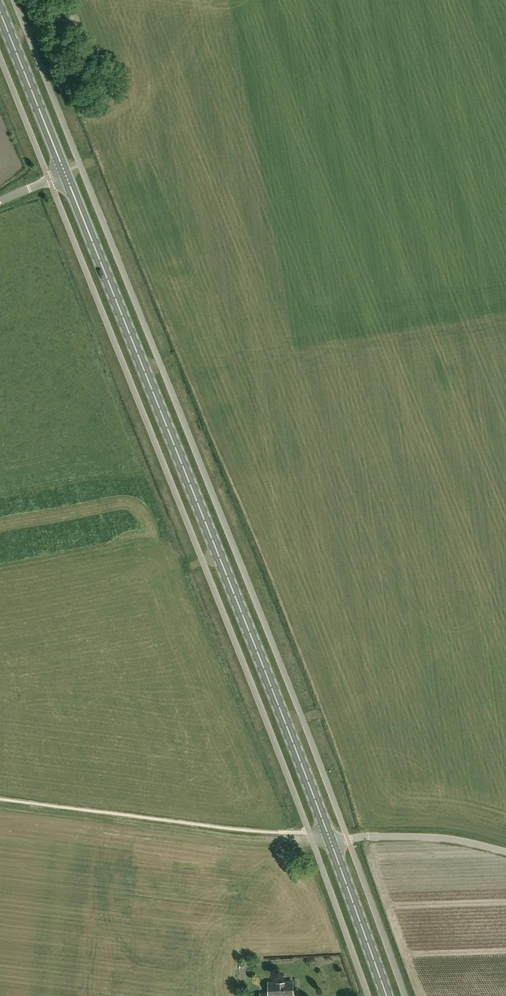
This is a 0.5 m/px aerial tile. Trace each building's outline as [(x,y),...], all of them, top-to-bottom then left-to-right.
[(293,981),(269,982),(270,993),(261,993),(261,995),(293,995),(293,981)]
